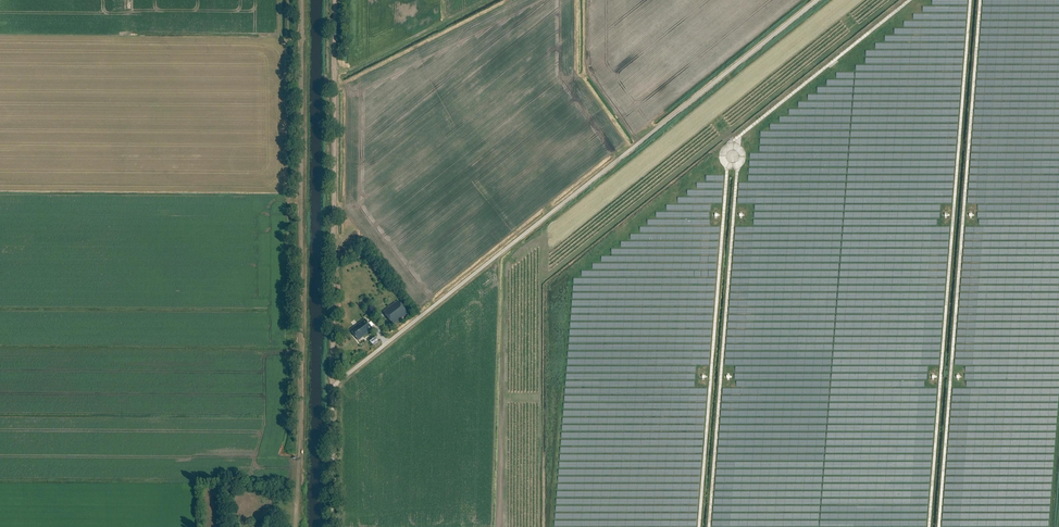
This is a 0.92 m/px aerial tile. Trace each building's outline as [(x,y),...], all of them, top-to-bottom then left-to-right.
[(398,301),(384,312),(393,325),(408,314),(398,301)] [(365,319),(351,330),(358,341),(373,329),(365,319)] [(372,343),(374,345),(379,341),(374,335),(369,339),(372,343)]
